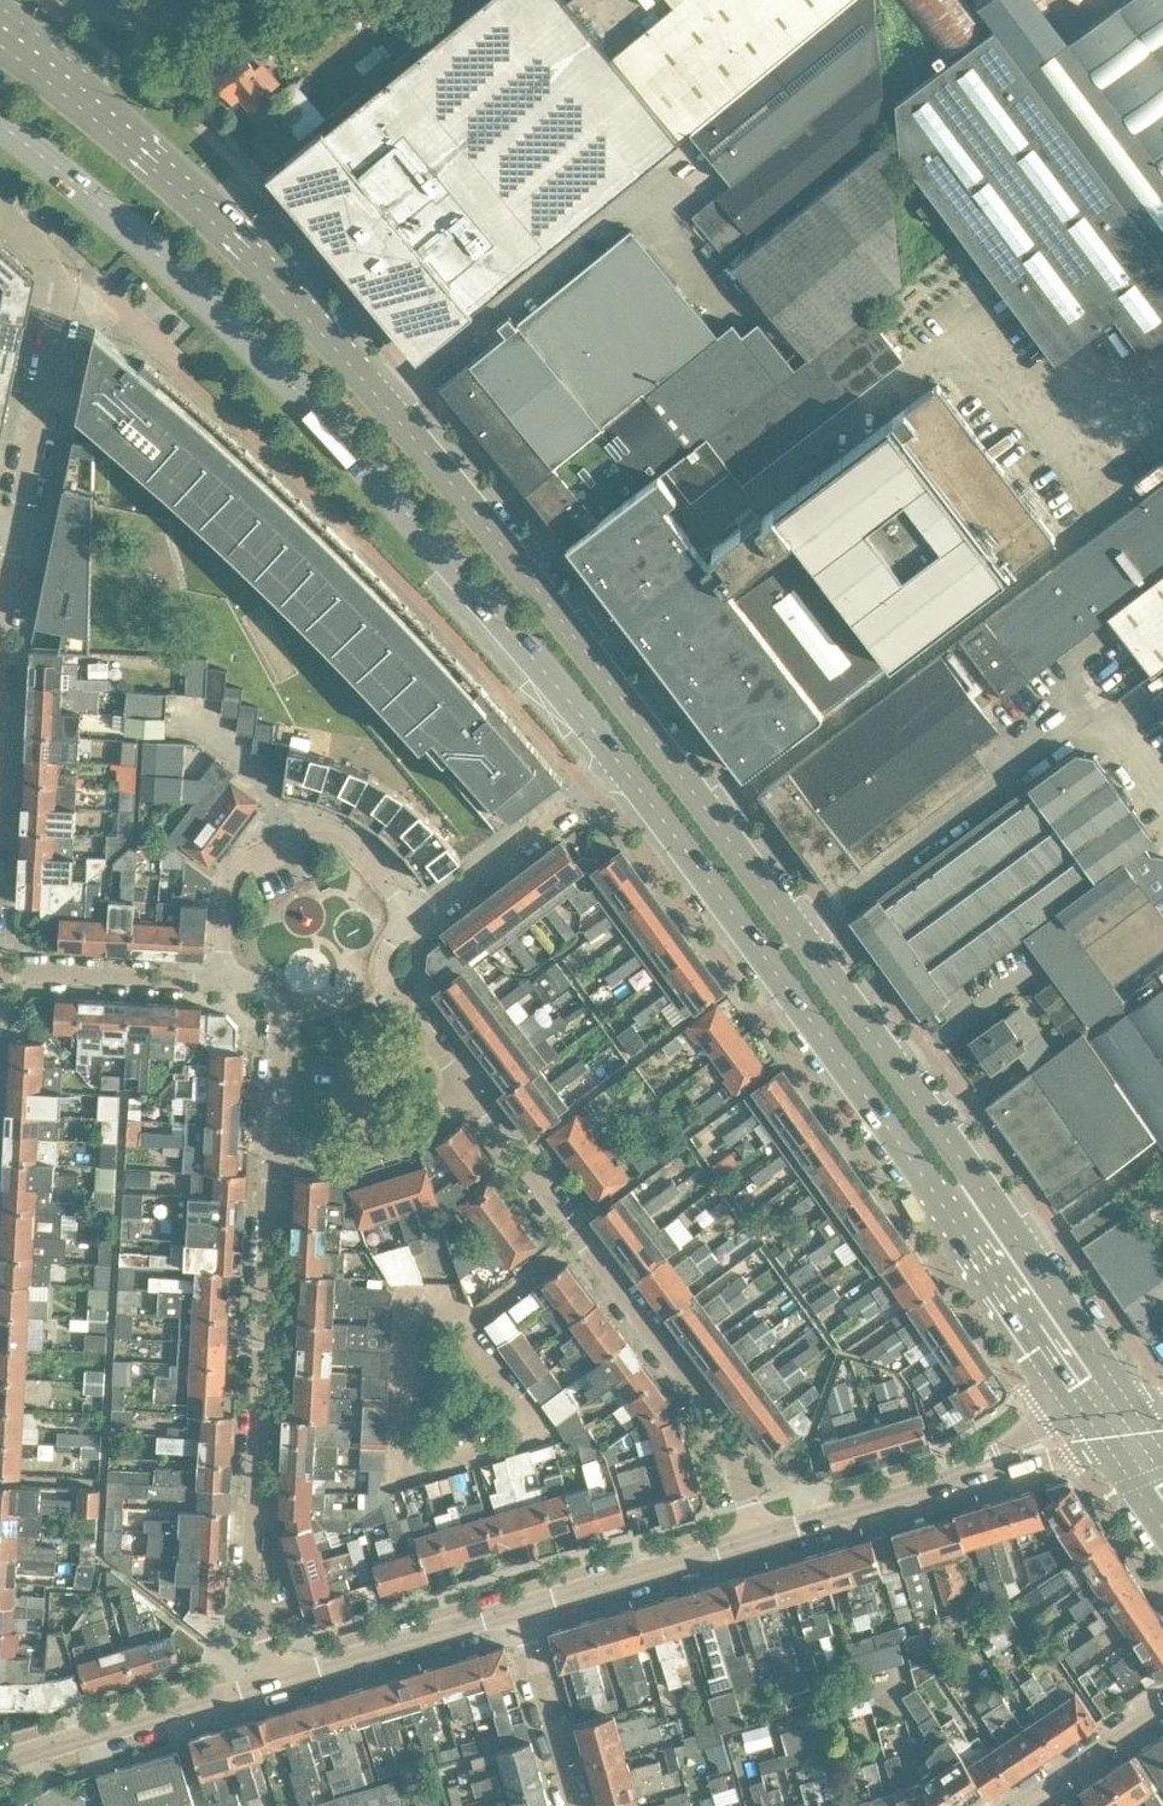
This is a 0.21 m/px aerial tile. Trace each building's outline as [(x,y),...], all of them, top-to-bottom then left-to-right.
[(267,172),(418,355),(421,353),(474,310),(473,309),(679,139),(612,56),(566,0),(482,0),(325,129),(323,127),(275,167),(267,172)] [(634,8),(649,26),(612,56),(679,139),(690,129),(691,130),(850,0),(644,0),(634,8)] [(691,130),(734,183),(695,215),(725,251),(884,121),(873,0),(850,0),(691,130)] [(1074,40),(1043,0),(976,0),(975,1),(995,27),(994,27),(991,24),(891,99),(898,152),(931,196),(916,207),(927,223),(942,212),(998,286),(1052,359),(1113,314),(1139,348),(1162,330),(1162,0),(1128,0),(1074,40)] [(943,54),(987,21),(971,0),(903,0),(943,54)] [(240,95),(249,105),(278,81),(267,68),(259,74),(243,54),(214,78),(234,101),(240,95)] [(290,122),(304,138),(332,113),(306,83),(289,98),(302,112),(290,122)] [(809,356),(866,311),(901,285),(888,139),(735,264),(809,356)] [(432,374),(525,489),(716,334),(631,229),(613,244),(614,244),(518,322),(516,324),(508,314),(497,323),(498,324),(493,328),(500,336),(459,370),(450,360),(432,374)] [(32,273),(0,244),(0,283),(32,273)] [(0,283),(0,315),(22,320),(32,273),(0,283)] [(712,548),(718,555),(709,562),(703,555),(690,538),(663,504),(682,489),(689,498),(730,465),(741,479),(900,354),(866,311),(809,356),(795,367),(780,378),(568,542),(568,543),(607,594),(607,595),(608,595),(608,596),(624,617),(625,617),(625,618),(625,619),(626,618),(628,622),(732,758),(743,772),(821,712),(822,712),(823,713),(1055,536),(937,382),(763,515),(760,511),(712,548)] [(17,345),(22,320),(0,315),(0,342),(17,345)] [(717,335),(716,334),(525,489),(527,491),(568,542),(780,378),(795,367),(760,323),(745,335),(734,321),(717,335)] [(275,475),(247,450),(220,425),(192,400),(145,360),(140,367),(96,329),(90,356),(105,358),(101,377),(86,374),(77,412),(111,440),(167,489),(239,556),(310,625),(367,685),(439,763),(451,752),(510,821),(563,780),(528,739),(482,686),(458,659),(433,632),(407,605),(381,579),(355,552),(328,526),(302,500),(275,475)] [(11,371),(17,345),(0,342),(0,369),(11,371)] [(105,358),(90,356),(83,354),(79,373),(86,374),(101,377),(105,358)] [(11,371),(0,369),(0,395),(6,397),(11,371)] [(58,511),(92,518),(94,443),(74,439),(58,511)] [(1148,494),(1162,513),(1162,482),(1148,494)] [(1148,494),(960,638),(1004,697),(1006,696),(1005,695),(1108,616),(1162,574),(1162,513),(1148,494)] [(58,511),(42,592),(90,602),(92,518),(58,511)] [(1108,616),(1152,673),(1162,665),(1162,574),(1108,616)] [(89,651),(90,602),(42,592),(35,623),(63,629),(59,650),(67,650),(89,651)] [(30,660),(29,685),(81,688),(109,689),(109,677),(80,677),(80,662),(66,662),(67,650),(59,650),(31,648),(30,660)] [(940,653),(910,677),(758,792),(759,794),(761,793),(831,888),(988,769),(974,750),(1000,731),(940,653)] [(182,656),(181,672),(187,672),(186,694),(206,695),(207,667),(207,657),(182,656)] [(205,696),(224,698),(225,685),(228,669),(207,667),(206,695),(205,696)] [(29,685),(27,710),(80,713),(81,688),(29,685)] [(222,714),(239,716),(241,703),(243,687),(225,685),(224,698),(222,714)] [(123,689),(122,715),(154,717),(166,717),(167,693),(167,692),(123,689)] [(1151,699),(1159,710),(1162,707),(1162,690),(1151,699)] [(237,732),(255,734),(257,722),(259,705),(241,703),(239,716),(237,732)] [(78,736),(80,713),(27,710),(26,733),(78,736)] [(122,715),(121,733),(165,736),(166,717),(154,717),(122,715)] [(253,750),(270,752),(272,740),(274,724),(257,722),(255,734),(253,750)] [(26,733),(25,758),(58,759),(77,760),(78,736),(26,733)] [(121,738),(119,763),(135,763),(137,739),(121,738)] [(183,800),(185,742),(144,740),(140,797),(183,800)] [(290,742),(272,740),(270,752),(268,769),(286,771),(289,748),(290,742)] [(330,757),(289,748),(286,771),(284,789),(285,790),(289,790),(288,792),(306,798),(307,794),(319,797),(330,757)] [(850,917),(932,1029),(949,1017),(938,1002),(949,994),(948,992),(979,968),(988,980),(1033,947),(1055,977),(1090,1024),(1123,999),(1111,983),(1162,946),(1162,912),(1155,902),(1162,896),(1162,856),(1151,854),(1144,845),(1154,838),(1093,754),(1076,751),(850,917)] [(234,831),(257,802),(257,800),(229,779),(235,771),(216,757),(202,775),(210,781),(193,804),(210,811),(209,813),(234,831)] [(339,805),(350,810),(369,773),(330,757),(319,797),(322,798),(321,800),(337,808),(339,805)] [(25,758),(24,782),(76,784),(76,774),(61,773),(61,777),(57,777),(58,759),(25,758)] [(117,768),(116,776),(120,776),(119,789),(134,789),(135,763),(119,763),(117,762),(117,768)] [(404,795),(369,773),(350,810),(351,810),(353,812),(352,813),(367,825),(369,822),(379,828),(404,795)] [(24,782),(22,806),(74,808),(75,794),(76,784),(24,782)] [(119,789),(118,810),(133,811),(134,789),(119,789)] [(396,843),(405,852),(435,823),(404,795),(379,828),(380,829),(382,831),(380,832),(393,846),(396,843)] [(174,829),(163,843),(174,849),(179,842),(209,864),(234,831),(209,813),(210,811),(193,804),(174,829)] [(22,806),(21,830),(73,832),(74,822),(74,808),(22,806)] [(113,810),(112,834),(126,834),(132,834),(133,811),(118,810),(113,810)] [(461,857),(435,823),(405,852),(407,854),(405,855),(415,871),(418,869),(427,881),(428,881),(428,882),(461,857)] [(21,830),(20,855),(72,857),(73,843),(73,832),(21,830)] [(126,840),(126,834),(112,834),(107,834),(106,858),(126,840)] [(561,841),(541,856),(568,893),(581,911),(585,886),(578,885),(571,876),(582,868),(588,869),(589,857),(583,855),(575,861),(561,841)] [(162,842),(161,865),(186,866),(186,858),(173,850),(174,849),(163,843),(162,842)] [(116,858),(115,864),(115,865),(136,866),(137,845),(129,845),(116,858)] [(585,886),(581,911),(598,898),(636,870),(621,850),(602,865),(596,858),(589,857),(588,869),(595,870),(602,879),(593,886),(585,886)] [(20,855),(18,879),(63,881),(63,882),(70,882),(71,871),(72,857),(20,855)] [(522,871),(549,908),(554,904),(568,893),(541,856),(522,871)] [(86,882),(106,864),(106,858),(87,857),(86,882)] [(184,895),(181,956),(187,956),(205,957),(206,942),(208,903),(195,902),(196,885),(198,885),(210,893),(214,878),(213,877),(186,858),(186,866),(184,895)] [(650,889),(636,870),(598,898),(609,912),(613,917),(650,889)] [(530,922),(545,911),(549,908),(522,871),(503,886),(530,922)] [(70,882),(63,882),(63,881),(18,879),(17,903),(42,904),(41,913),(47,919),(85,883),(70,882)] [(59,949),(84,950),(86,904),(85,904),(86,885),(85,885),(85,883),(47,919),(51,924),(60,924),(59,949)] [(86,904),(84,950),(109,952),(111,898),(100,897),(101,886),(86,885),(85,904),(86,904)] [(511,937),(516,933),(530,922),(503,886),(483,900),(511,937)] [(111,898),(109,952),(132,953),(135,891),(135,889),(121,888),(120,898),(111,898)] [(627,937),(665,909),(650,889),(613,917),(615,921),(627,937)] [(132,953),(156,954),(158,921),(140,920),(141,910),(144,910),(145,891),(135,891),(132,953)] [(158,921),(156,954),(181,956),(184,895),(174,895),(174,903),(159,903),(158,921)] [(492,952),(506,941),(511,937),(483,900),(464,915),(485,943),(492,952)] [(545,911),(556,925),(565,918),(554,904),(549,908),(545,911)] [(679,929),(665,909),(627,937),(637,950),(642,956),(679,929)] [(609,912),(596,921),(603,930),(615,921),(613,917),(609,912)] [(429,952),(428,959),(476,964),(469,955),(485,943),(464,915),(444,930),(449,936),(429,952)] [(575,933),(565,918),(556,925),(567,939),(575,933)] [(591,940),(603,930),(596,921),(584,930),(589,937),(591,940)] [(694,948),(679,929),(642,956),(645,960),(656,976),(694,948)] [(506,941),(517,955),(527,947),(516,933),(511,937),(506,941)] [(537,961),(527,947),(517,955),(528,968),(537,961)] [(670,996),(708,968),(694,948),(656,976),(666,990),(670,996)] [(637,950),(621,963),(628,972),(645,960),(642,956),(637,950)] [(428,959),(427,967),(442,987),(436,992),(451,1012),(490,983),(476,964),(428,959)] [(562,989),(572,982),(557,960),(547,968),(562,989)] [(628,972),(621,963),(605,975),(611,984),(628,972)] [(673,999),(661,1009),(672,1024),(685,1015),(723,988),(708,968),(670,996),(673,999)] [(1090,1024),(1083,1030),(1155,1136),(1162,1148),(1162,977),(1159,972),(1123,999),(1090,1024)] [(532,980),(528,976),(514,986),(521,995),(535,985),(532,980)] [(1035,992),(1070,1039),(1083,1030),(1090,1024),(1055,977),(1035,992)] [(490,983),(451,1012),(465,1031),(504,1001),(500,996),(490,983)] [(500,996),(504,1001),(507,1006),(521,995),(514,986),(500,996)] [(666,990),(650,1002),(657,1011),(661,1009),(673,999),(670,996),(666,990)] [(74,1043),(79,1043),(81,998),(56,997),(55,1022),(46,1021),(40,1026),(49,1036),(55,1030),(74,1031),(74,1043)] [(102,1053),(103,1033),(105,1000),(81,998),(79,1043),(78,1051),(102,1053)] [(102,1053),(125,1054),(128,1001),(105,1000),(103,1033),(102,1053)] [(146,1089),(148,1055),(149,1035),(151,1002),(128,1001),(125,1054),(136,1055),(141,1055),(139,1088),(146,1089)] [(504,1001),(465,1031),(480,1050),(518,1021),(507,1006),(504,1001)] [(175,1057),(176,1047),(178,1004),(151,1002),(149,1035),(148,1055),(163,1056),(175,1057)] [(657,1011),(650,1002),(633,1014),(641,1024),(657,1011)] [(176,1047),(175,1057),(185,1057),(186,1042),(182,1042),(182,1037),(200,1038),(201,1029),(208,1030),(208,1013),(202,1012),(202,1005),(178,1004),(176,1047)] [(717,1005),(687,1027),(696,1039),(700,1036),(715,1056),(741,1037),(717,1005)] [(1016,1049),(1031,1070),(1054,1052),(1020,1005),(970,1042),(990,1069),(1016,1049)] [(518,1021),(480,1050),(494,1069),(533,1040),(529,1035),(544,1024),(533,1010),(518,1021)] [(544,1024),(551,1033),(566,1022),(560,1012),(544,1024)] [(197,1067),(197,1074),(243,1076),(244,1051),(237,1051),(238,1025),(233,1020),(231,1018),(227,1014),(208,1013),(208,1030),(201,1029),(200,1038),(205,1044),(210,1049),(210,1065),(197,1064),(197,1067)] [(632,1053),(647,1043),(633,1023),(618,1034),(632,1053)] [(551,1033),(544,1024),(529,1035),(533,1040),(536,1045),(551,1033)] [(44,1040),(49,1036),(40,1026),(35,1031),(35,1040),(10,1039),(9,1063),(53,1066),(53,1061),(43,1060),(44,1040)] [(1028,1163),(1060,1210),(1108,1178),(1106,1174),(1110,1171),(1155,1136),(1083,1030),(1070,1039),(1054,1052),(1031,1070),(986,1105),(1028,1163)] [(684,1043),(677,1033),(662,1045),(669,1055),(684,1043)] [(741,1037),(715,1056),(729,1076),(726,1079),(735,1091),(765,1069),(741,1037)] [(533,1040),(494,1069),(509,1088),(539,1066),(547,1059),(536,1045),(533,1040)] [(585,1063),(581,1057),(567,1069),(573,1077),(588,1066),(585,1063)] [(9,1063),(8,1088),(58,1090),(59,1066),(53,1066),(9,1063)] [(509,1088),(501,1094),(516,1114),(553,1085),(550,1081),(539,1066),(509,1088)] [(567,1069),(550,1081),(553,1085),(557,1090),(573,1077),(567,1069)] [(782,1069),(745,1097),(755,1112),(758,1116),(797,1089),(782,1069)] [(101,1073),(101,1086),(119,1087),(119,1074),(101,1073)] [(192,1097),(208,1098),(241,1100),(243,1076),(197,1074),(194,1074),(192,1097)] [(177,1078),(175,1078),(173,1078),(162,1091),(162,1096),(176,1097),(177,1078)] [(553,1085),(516,1114),(531,1134),(545,1123),(568,1106),(557,1090),(553,1085)] [(8,1088),(6,1112),(57,1115),(58,1090),(8,1088)] [(611,1097),(604,1088),(588,1100),(595,1109),(611,1097)] [(703,1114),(725,1098),(718,1088),(696,1105),(703,1114)] [(762,1121),(754,1127),(765,1141),(772,1136),(811,1109),(797,1089),(758,1116),(762,1121)] [(102,1117),(118,1118),(120,1094),(104,1093),(102,1117)] [(128,1094),(127,1119),(141,1119),(142,1095),(128,1094)] [(208,1098),(192,1097),(185,1097),(184,1121),(240,1124),(241,1100),(208,1098)] [(772,1136),(783,1151),(786,1156),(825,1128),(811,1109),(772,1136)] [(6,1112),(5,1135),(56,1138),(57,1115),(6,1112)] [(553,1133),(550,1135),(574,1167),(600,1147),(586,1128),(590,1125),(580,1112),(553,1133)] [(737,1124),(737,1125),(744,1134),(762,1121),(758,1116),(755,1112),(737,1124)] [(118,1118),(102,1117),(101,1140),(117,1141),(118,1118)] [(183,1145),(205,1146),(239,1148),(240,1124),(184,1121),(172,1121),(172,1130),(140,1128),(141,1119),(127,1119),(125,1143),(164,1145),(183,1145)] [(422,1154),(425,1165),(433,1158),(431,1156),(440,1149),(451,1164),(478,1143),(463,1123),(422,1154)] [(729,1145),(744,1134),(737,1125),(737,1124),(722,1135),(729,1145)] [(825,1128),(786,1156),(790,1161),(800,1176),(839,1148),(825,1128)] [(4,1159),(51,1163),(54,1163),(56,1138),(5,1135),(4,1159)] [(117,1141),(101,1140),(99,1164),(115,1165),(117,1141)] [(466,1182),(492,1163),(478,1143),(451,1164),(462,1177),(454,1183),(452,1181),(445,1187),(435,1194),(438,1204),(440,1211),(470,1188),(466,1182)] [(238,1172),(239,1148),(205,1146),(183,1145),(164,1145),(163,1154),(182,1155),(181,1169),(174,1168),(174,1170),(181,1170),(193,1171),(194,1169),(238,1172)] [(600,1147),(574,1167),(598,1199),(600,1198),(628,1176),(618,1163),(614,1166),(600,1147)] [(800,1176),(811,1190),(815,1195),(853,1168),(839,1148),(800,1176)] [(731,1149),(711,1164),(718,1175),(739,1160),(731,1149)] [(635,1162),(642,1171),(658,1159),(651,1150),(635,1162)] [(766,1163),(766,1164),(773,1173),(790,1161),(786,1156),(783,1151),(766,1163)] [(50,1172),(51,1163),(4,1159),(3,1184),(49,1187),(78,1188),(79,1174),(50,1172)] [(757,1184),(773,1173),(766,1164),(766,1163),(750,1175),(757,1184)] [(426,1168),(388,1179),(398,1210),(399,1215),(408,1240),(409,1240),(413,1253),(424,1250),(419,1237),(424,1235),(415,1205),(421,1203),(423,1208),(438,1204),(435,1194),(426,1168)] [(853,1168),(815,1195),(818,1200),(829,1215),(867,1188),(853,1168)] [(246,1198),(247,1172),(238,1172),(194,1169),(193,1171),(192,1195),(246,1198)] [(124,1172),(123,1188),(149,1190),(150,1173),(124,1172)] [(345,1188),(350,1188),(346,1177),(295,1175),(294,1199),(343,1202),(344,1202),(345,1188)] [(388,1179),(350,1191),(358,1217),(361,1227),(399,1215),(398,1210),(388,1179)] [(631,1189),(594,1217),(609,1237),(679,1184),(675,1179),(643,1204),(631,1189)] [(512,1213),(488,1182),(459,1204),(467,1215),(471,1212),(486,1233),(512,1213)] [(48,1201),(49,1187),(3,1184),(2,1208),(75,1212),(75,1202),(48,1201)] [(679,1184),(609,1237),(623,1256),(661,1227),(651,1214),(683,1189),(679,1184)] [(94,1187),(92,1213),(113,1214),(114,1188),(94,1187)] [(828,1238),(839,1230),(843,1235),(881,1207),(867,1188),(829,1215),(817,1223),(828,1238)] [(795,1201),(796,1202),(802,1211),(818,1200),(815,1195),(811,1190),(795,1201)] [(142,1215),(143,1192),(122,1191),(121,1214),(142,1215)] [(172,1217),(191,1218),(245,1221),(246,1198),(192,1195),(173,1194),(172,1217)] [(725,1197),(710,1209),(716,1216),(731,1205),(725,1197)] [(294,1199),(293,1223),(346,1226),(356,1227),(361,1227),(358,1217),(342,1216),(343,1202),(294,1199)] [(785,1224),(802,1211),(796,1202),(795,1201),(778,1214),(785,1224)] [(843,1235),(846,1240),(857,1255),(895,1227),(881,1207),(843,1235)] [(2,1208),(0,1232),(34,1234),(58,1235),(63,1235),(74,1236),(75,1212),(2,1208)] [(458,1254),(453,1258),(460,1277),(483,1260),(490,1270),(502,1261),(507,1267),(511,1264),(537,1245),(512,1213),(486,1233),(475,1241),(458,1254)] [(121,1214),(120,1237),(140,1238),(142,1215),(121,1214)] [(170,1241),(209,1243),(243,1245),(245,1221),(191,1218),(172,1217),(170,1241)] [(356,1227),(346,1226),(293,1223),(292,1248),(339,1250),(340,1237),(345,1238),(359,1238),(356,1227)] [(623,1256),(638,1275),(679,1244),(671,1233),(665,1225),(661,1227),(623,1256)] [(882,1266),(909,1247),(895,1227),(857,1255),(871,1274),(882,1266)] [(449,1241),(458,1254),(475,1241),(465,1229),(449,1241)] [(825,1240),(825,1241),(832,1250),(846,1240),(843,1235),(839,1230),(828,1238),(825,1240)] [(34,1234),(0,1232),(0,1237),(0,1257),(50,1259),(62,1260),(63,1235),(58,1235),(34,1234)] [(110,1262),(111,1238),(99,1237),(98,1262),(110,1262)] [(813,1263),(832,1250),(825,1241),(825,1240),(806,1254),(810,1258),(813,1263)] [(243,1245),(209,1243),(170,1241),(170,1252),(119,1250),(118,1264),(120,1264),(134,1264),(196,1267),(230,1269),(230,1270),(242,1270),(243,1245)] [(372,1252),(391,1282),(406,1282),(423,1281),(409,1242),(372,1252)] [(638,1275),(637,1276),(653,1296),(711,1251),(705,1242),(676,1263),(668,1252),(638,1275)] [(890,1278),(844,1310),(850,1318),(861,1310),(862,1311),(924,1267),(909,1247),(882,1266),(890,1278)] [(290,1273),(302,1273),(335,1275),(335,1276),(343,1276),(345,1250),(339,1250),(292,1248),(290,1273)] [(667,1315),(668,1315),(698,1292),(689,1280),(717,1259),(711,1251),(653,1296),(667,1315)] [(50,1259),(0,1257),(0,1281),(30,1283),(48,1284),(50,1259)] [(810,1258),(789,1273),(797,1285),(816,1271),(818,1269),(813,1263),(810,1258)] [(110,1262),(98,1262),(95,1262),(94,1285),(109,1286),(110,1262)] [(583,1283),(568,1263),(531,1290),(540,1302),(534,1307),(540,1315),(542,1314),(583,1283)] [(134,1287),(134,1264),(120,1264),(119,1287),(138,1288),(134,1287)] [(148,1289),(158,1290),(229,1294),(230,1270),(230,1269),(196,1267),(195,1276),(149,1274),(148,1289)] [(924,1267),(862,1311),(867,1318),(901,1294),(910,1306),(937,1287),(938,1286),(924,1267)] [(302,1273),(301,1298),(347,1300),(391,1302),(392,1290),(387,1286),(383,1286),(348,1284),(349,1277),(343,1276),(335,1276),(335,1275),(302,1273)] [(706,1303),(698,1292),(668,1315),(682,1334),(742,1289),(750,1283),(744,1274),(706,1303)] [(1123,1303),(1147,1339),(1162,1328),(1162,1276),(1123,1303)] [(28,1314),(46,1315),(46,1301),(29,1300),(30,1283),(0,1281),(0,1313),(28,1314)] [(561,1331),(572,1323),(599,1302),(598,1301),(597,1302),(583,1283),(542,1314),(548,1323),(553,1319),(561,1331)] [(809,1302),(817,1313),(841,1296),(833,1285),(809,1302)] [(117,1312),(133,1312),(137,1313),(138,1288),(119,1287),(117,1312)] [(900,1330),(872,1348),(877,1355),(878,1357),(889,1350),(951,1307),(937,1287),(910,1306),(917,1318),(900,1330)] [(682,1334),(697,1354),(727,1331),(719,1320),(749,1298),(742,1289),(682,1334)] [(228,1318),(229,1294),(158,1290),(157,1313),(181,1314),(181,1315),(228,1318)] [(391,1302),(347,1300),(301,1298),(300,1321),(333,1322),(333,1313),(368,1315),(367,1324),(392,1325),(393,1303),(391,1302)] [(578,1332),(570,1338),(578,1349),(613,1322),(599,1302),(572,1323),(578,1332)] [(88,1317),(107,1318),(107,1306),(88,1305),(88,1317)] [(509,1307),(485,1324),(500,1346),(524,1328),(509,1307)] [(951,1307),(889,1350),(894,1357),(928,1334),(937,1346),(964,1326),(951,1307)] [(132,1333),(133,1312),(117,1312),(116,1335),(129,1335),(129,1332),(132,1333)] [(28,1314),(0,1313),(0,1345),(27,1346),(28,1314)] [(226,1342),(228,1318),(181,1315),(180,1339),(226,1342)] [(106,1330),(107,1318),(88,1317),(87,1329),(106,1330)] [(727,1331),(697,1354),(711,1373),(771,1328),(765,1319),(735,1341),(727,1331)] [(300,1321),(299,1344),(391,1349),(392,1325),(367,1324),(333,1322),(300,1321)] [(570,1355),(561,1361),(568,1369),(580,1360),(588,1370),(627,1341),(628,1341),(613,1322),(578,1349),(577,1350),(570,1355)] [(945,1358),(912,1380),(918,1388),(978,1346),(964,1326),(937,1346),(945,1358)] [(524,1328),(500,1346),(507,1356),(514,1365),(539,1347),(524,1328)] [(771,1328),(711,1373),(726,1392),(756,1369),(748,1359),(778,1336),(771,1328)] [(105,1350),(106,1334),(85,1333),(84,1349),(105,1350)] [(116,1335),(115,1359),(127,1360),(129,1335),(116,1335)] [(225,1365),(226,1342),(180,1339),(179,1362),(225,1365)] [(641,1360),(627,1341),(588,1370),(596,1380),(586,1388),(592,1396),(598,1392),(641,1360)] [(343,1362),(362,1363),(362,1372),(389,1374),(391,1349),(299,1344),(297,1369),(332,1371),(332,1361),(343,1362)] [(25,1377),(27,1346),(0,1345),(0,1375),(25,1377)] [(978,1346),(918,1388),(923,1396),(955,1374),(964,1386),(981,1374),(992,1367),(978,1346)] [(539,1347),(514,1365),(529,1385),(553,1367),(539,1347)] [(756,1369),(726,1392),(740,1412),(801,1366),(794,1357),(777,1370),(769,1360),(756,1369)] [(620,1387),(629,1400),(656,1380),(641,1360),(598,1392),(604,1399),(610,1394),(620,1387)] [(224,1390),(225,1365),(179,1362),(170,1362),(170,1373),(114,1371),(113,1382),(126,1383),(154,1385),(224,1390)] [(807,1375),(801,1366),(740,1412),(755,1431),(786,1408),(778,1397),(807,1375)] [(553,1367),(529,1385),(542,1403),(567,1385),(553,1367)] [(85,1380),(104,1381),(104,1369),(85,1368),(85,1380)] [(297,1369),(296,1393),(349,1396),(349,1386),(343,1386),(343,1381),(347,1380),(347,1371),(332,1371),(297,1369)] [(363,1397),(389,1398),(389,1374),(362,1372),(361,1397),(363,1397)] [(964,1386),(926,1412),(929,1424),(941,1415),(947,1424),(952,1420),(960,1432),(976,1421),(969,1411),(995,1393),(981,1374),(964,1386)] [(23,1409),(25,1377),(0,1375),(0,1407),(23,1409)] [(885,1382),(906,1452),(929,1445),(919,1411),(906,1415),(896,1379),(885,1382)] [(103,1392),(104,1381),(85,1380),(84,1391),(103,1392)] [(656,1380),(629,1400),(613,1412),(627,1430),(629,1429),(633,1425),(669,1398),(656,1380)] [(124,1408),(126,1383),(113,1382),(112,1407),(124,1408)] [(858,1465),(882,1459),(872,1425),(859,1429),(846,1382),(835,1385),(858,1465)] [(872,1425),(882,1459),(906,1452),(885,1382),(875,1385),(885,1421),(872,1425)] [(224,1390),(154,1385),(153,1400),(189,1402),(188,1412),(201,1413),(223,1414),(223,1413),(224,1390)] [(567,1385),(542,1403),(557,1423),(578,1406),(581,1404),(567,1385)] [(825,1439),(815,1438),(811,1448),(814,1479),(858,1465),(835,1385),(832,1386),(828,1399),(838,1435),(825,1439)] [(755,1431),(769,1450),(788,1436),(794,1442),(802,1445),(806,1434),(797,1430),(801,1428),(792,1416),(821,1394),(815,1386),(786,1408),(755,1431)] [(295,1417),(338,1419),(340,1419),(341,1405),(355,1406),(355,1396),(349,1396),(296,1393),(295,1417)] [(363,1397),(362,1420),(387,1422),(389,1398),(363,1397)] [(649,1436),(654,1450),(686,1440),(679,1416),(671,1419),(664,1404),(671,1399),(669,1398),(633,1425),(629,1429),(636,1439),(648,1436),(649,1436)] [(578,1406),(557,1423),(564,1435),(587,1426),(586,1423),(578,1406)] [(23,1409),(0,1407),(0,1439),(22,1440),(23,1409)] [(112,1407),(111,1426),(133,1427),(134,1408),(124,1408),(112,1407)] [(101,1428),(102,1413),(84,1412),(83,1427),(101,1428)] [(235,1414),(223,1413),(223,1414),(201,1413),(188,1412),(187,1427),(187,1436),(234,1439),(235,1414)] [(283,1416),(282,1440),(328,1442),(328,1444),(335,1444),(348,1445),(348,1434),(349,1428),(337,1427),(338,1419),(295,1417),(283,1416)] [(362,1420),(361,1445),(386,1446),(387,1422),(362,1420)] [(587,1426),(564,1435),(566,1440),(576,1441),(576,1442),(590,1444),(600,1447),(589,1429),(588,1429),(587,1426)] [(126,1431),(111,1430),(110,1451),(125,1452),(126,1431)] [(82,1443),(100,1444),(101,1433),(82,1432),(82,1443)] [(232,1464),(234,1439),(187,1436),(158,1435),(157,1451),(199,1453),(198,1461),(232,1464)] [(20,1474),(21,1456),(34,1456),(35,1441),(22,1440),(0,1439),(0,1473),(20,1474)] [(328,1444),(328,1442),(282,1440),(281,1464),(334,1467),(335,1444),(328,1444)] [(613,1440),(602,1449),(607,1456),(609,1463),(615,1461),(619,1460),(613,1440)] [(693,1464),(686,1440),(654,1450),(658,1464),(646,1467),(645,1464),(618,1472),(622,1485),(693,1464)] [(609,1492),(604,1474),(596,1447),(601,1448),(600,1447),(590,1444),(576,1442),(587,1479),(588,1484),(592,1497),(601,1528),(626,1521),(617,1489),(609,1492)] [(100,1456),(100,1444),(82,1443),(81,1455),(100,1456)] [(553,1443),(531,1450),(534,1460),(556,1454),(553,1443)] [(360,1468),(370,1468),(385,1469),(386,1446),(361,1445),(360,1468)] [(536,1469),(534,1460),(531,1450),(506,1458),(529,1537),(554,1530),(541,1484),(528,1488),(523,1473),(536,1469)] [(500,1489),(491,1492),(496,1511),(491,1513),(501,1546),(529,1537),(506,1458),(494,1462),(499,1475),(496,1476),(500,1489)] [(231,1488),(232,1464),(198,1461),(198,1469),(154,1467),(154,1471),(153,1482),(231,1488)] [(333,1477),(334,1467),(281,1464),(280,1489),(323,1492),(323,1476),(333,1477)] [(693,1464),(622,1485),(624,1493),(663,1482),(667,1497),(688,1490),(700,1487),(693,1464)] [(109,1479),(124,1480),(148,1482),(153,1482),(154,1471),(109,1468),(109,1479)] [(370,1468),(369,1494),(377,1494),(380,1486),(385,1469),(370,1468)] [(467,1498),(459,1471),(449,1474),(453,1489),(457,1501),(465,1499),(467,1498)] [(547,1483),(541,1484),(554,1530),(575,1523),(566,1491),(560,1473),(545,1478),(547,1483)] [(123,1504),(124,1480),(109,1479),(107,1503),(123,1504)] [(1054,1498),(1044,1505),(1054,1519),(1044,1525),(1047,1535),(1058,1527),(1087,1507),(1068,1480),(1046,1486),(1054,1498)] [(231,1488),(153,1482),(148,1482),(148,1495),(196,1498),(196,1509),(230,1510),(231,1488)] [(42,1485),(0,1483),(0,1506),(41,1508),(79,1510),(97,1511),(98,1488),(77,1487),(76,1498),(41,1496),(42,1485)] [(601,1528),(592,1497),(588,1484),(566,1491),(575,1523),(578,1535),(601,1528)] [(280,1489),(278,1514),(287,1514),(287,1512),(313,1514),(314,1515),(348,1517),(361,1518),(361,1517),(381,1503),(392,1491),(380,1486),(377,1494),(369,1494),(364,1494),(363,1508),(322,1506),(323,1492),(280,1489)] [(1029,1530),(1044,1525),(1034,1489),(1007,1497),(1017,1530),(1016,1530),(1019,1540),(1031,1537),(1029,1530)] [(667,1497),(629,1507),(635,1530),(649,1527),(646,1513),(658,1510),(662,1523),(695,1514),(688,1490),(667,1497)] [(392,1491),(381,1503),(385,1520),(386,1521),(399,1517),(392,1491)] [(981,1505),(994,1548),(1008,1596),(1019,1588),(1015,1580),(1002,1534),(1016,1530),(1017,1530),(1007,1497),(981,1505)] [(491,1513),(486,1514),(482,1500),(467,1504),(465,1499),(457,1501),(472,1554),(501,1546),(491,1513)] [(435,1514),(439,1528),(449,1561),(472,1554),(457,1501),(448,1504),(450,1509),(435,1514)] [(106,1528),(122,1528),(123,1504),(107,1503),(106,1528)] [(361,1517),(361,1518),(364,1526),(385,1520),(381,1503),(361,1517)] [(954,1513),(964,1545),(973,1542),(979,1563),(983,1562),(985,1568),(991,1587),(994,1600),(1008,1596),(994,1548),(981,1505),(954,1513)] [(34,1532),(40,1532),(41,1508),(0,1506),(0,1530),(34,1532)] [(1106,1536),(1087,1507),(1058,1527),(1075,1552),(1078,1555),(1106,1536)] [(143,1531),(150,1531),(229,1535),(230,1510),(196,1509),(179,1508),(179,1520),(144,1518),(143,1531)] [(96,1528),(97,1511),(79,1510),(79,1527),(96,1528)] [(347,1529),(348,1517),(314,1515),(313,1514),(287,1512),(287,1514),(289,1531),(280,1533),(287,1557),(319,1548),(332,1544),(327,1528),(347,1529)] [(426,1567),(449,1561),(439,1528),(433,1530),(429,1519),(423,1521),(421,1513),(411,1516),(426,1567)] [(966,1551),(964,1545),(954,1513),(933,1519),(954,1592),(953,1592),(955,1598),(968,1595),(956,1554),(966,1551)] [(386,1521),(390,1535),(405,1586),(429,1579),(426,1567),(411,1516),(410,1514),(399,1517),(386,1521)] [(933,1519),(912,1525),(924,1564),(931,1562),(946,1614),(958,1610),(955,1598),(953,1592),(954,1592),(933,1519)] [(912,1525),(892,1531),(903,1570),(915,1609),(935,1603),(924,1564),(912,1525)] [(104,1550),(120,1552),(122,1528),(106,1528),(104,1550)] [(53,1558),(54,1546),(34,1545),(34,1532),(0,1530),(0,1555),(53,1558)] [(150,1531),(149,1554),(177,1556),(228,1560),(229,1535),(150,1531)] [(887,1532),(847,1544),(865,1610),(880,1606),(871,1576),(881,1573),(884,1580),(900,1575),(887,1532)] [(381,1558),(372,1561),(382,1593),(405,1586),(390,1535),(375,1539),(381,1558)] [(81,1536),(80,1561),(95,1562),(96,1537),(81,1536)] [(321,1557),(319,1548),(287,1557),(294,1580),(355,1563),(366,1560),(359,1536),(349,1540),(351,1549),(321,1557)] [(1106,1536),(1078,1555),(1049,1575),(1036,1584),(1044,1595),(1068,1579),(1073,1587),(1089,1576),(1092,1579),(1122,1559),(1106,1536)] [(827,1550),(837,1586),(845,1584),(854,1613),(865,1610),(847,1544),(827,1550)] [(1040,1552),(1046,1571),(1056,1564),(1052,1549),(1040,1552)] [(120,1552),(104,1550),(105,1556),(130,1576),(132,1575),(133,1553),(120,1552)] [(827,1550),(797,1559),(820,1635),(828,1662),(836,1660),(828,1633),(833,1631),(826,1608),(836,1605),(831,1588),(837,1586),(827,1550)] [(1031,1581),(1046,1571),(1040,1552),(1024,1556),(1031,1581)] [(15,1579),(16,1570),(53,1572),(53,1558),(0,1555),(0,1579),(15,1579)] [(160,1569),(160,1580),(226,1583),(228,1560),(177,1556),(176,1570),(160,1569)] [(807,1639),(820,1635),(797,1559),(771,1567),(781,1601),(795,1597),(807,1639)] [(1077,1616),(1090,1607),(1134,1577),(1122,1559),(1092,1579),(1076,1590),(1081,1598),(1070,1605),(1077,1616)] [(360,1579),(371,1576),(366,1560),(355,1563),(358,1572),(360,1579)] [(90,1587),(95,1562),(80,1561),(78,1561),(73,1586),(90,1587)] [(355,1563),(294,1580),(301,1604),(351,1589),(350,1588),(347,1576),(358,1572),(355,1563)] [(770,1605),(781,1601),(771,1567),(748,1573),(769,1645),(781,1641),(770,1605)] [(748,1573),(727,1579),(737,1615),(745,1613),(758,1656),(771,1652),(769,1645),(748,1573)] [(1094,1634),(1148,1598),(1134,1577),(1090,1607),(1097,1616),(1086,1623),(1094,1634)] [(44,1605),(44,1596),(27,1595),(15,1595),(15,1579),(0,1579),(0,1603),(44,1605)] [(727,1579),(705,1586),(734,1684),(735,1689),(757,1683),(748,1653),(738,1656),(727,1618),(737,1615),(727,1579)] [(224,1630),(226,1583),(160,1580),(159,1591),(164,1595),(191,1596),(190,1607),(184,1616),(211,1638),(224,1630)] [(351,1589),(301,1604),(304,1614),(316,1611),(319,1623),(320,1624),(351,1614),(347,1601),(365,1596),(365,1597),(366,1597),(370,1609),(380,1606),(372,1581),(350,1588),(351,1589)] [(124,1591),(120,1597),(133,1645),(125,1647),(134,1678),(156,1672),(134,1593),(132,1585),(130,1583),(124,1591)] [(158,1606),(132,1585),(134,1593),(156,1672),(201,1658),(206,1645),(179,1623),(171,1631),(160,1635),(152,1608),(158,1606)] [(711,1691),(734,1684),(705,1586),(682,1592),(693,1628),(704,1625),(719,1674),(708,1677),(711,1691)] [(680,1632),(693,1628),(682,1592),(659,1599),(678,1665),(689,1661),(680,1632)] [(75,1593),(68,1602),(80,1611),(87,1601),(75,1593)] [(1131,1638),(1161,1618),(1148,1598),(1094,1634),(1070,1650),(1064,1655),(1071,1666),(1098,1648),(1125,1629),(1131,1638)] [(636,1606),(646,1642),(657,1638),(671,1687),(683,1683),(680,1672),(678,1665),(659,1599),(636,1606)] [(13,1628),(14,1614),(27,1614),(44,1615),(44,1605),(0,1603),(0,1627),(13,1628)] [(81,1625),(92,1622),(88,1609),(87,1603),(72,1626),(73,1627),(81,1625)] [(88,1609),(92,1622),(110,1685),(134,1678),(125,1647),(114,1650),(102,1605),(88,1609)] [(614,1612),(634,1679),(638,1694),(649,1690),(645,1676),(647,1675),(639,1647),(647,1644),(646,1642),(636,1606),(614,1612)] [(1007,1633),(1017,1626),(1004,1606),(994,1612),(1007,1633)] [(640,1701),(638,1694),(634,1679),(614,1612),(593,1618),(604,1656),(612,1654),(620,1683),(623,1683),(629,1704),(640,1701)] [(1012,1640),(1007,1633),(994,1612),(985,1618),(994,1651),(1012,1640)] [(573,1624),(592,1691),(604,1688),(596,1658),(604,1656),(593,1618),(573,1624)] [(1162,1645),(1162,1620),(1161,1618),(1131,1638),(1137,1647),(1110,1665),(1117,1676),(1162,1645)] [(86,1641),(74,1644),(87,1692),(110,1685),(92,1622),(81,1625),(86,1641)] [(570,1666),(578,1695),(592,1691),(573,1624),(551,1631),(561,1668),(570,1666)] [(872,1634),(873,1637),(876,1648),(898,1642),(903,1640),(902,1636),(899,1626),(872,1634)] [(1017,1626),(1007,1633),(1012,1640),(1022,1653),(1031,1647),(1017,1626)] [(30,1654),(41,1654),(41,1645),(31,1645),(31,1643),(18,1643),(18,1628),(13,1628),(0,1627),(0,1652),(30,1654)] [(27,1677),(16,1677),(16,1678),(0,1677),(0,1702),(26,1703),(50,1702),(50,1703),(82,1693),(64,1630),(47,1630),(44,1676),(27,1677)] [(1046,1637),(1060,1657),(1064,1655),(1070,1650),(1057,1630),(1046,1637)] [(930,1659),(927,1648),(922,1631),(902,1636),(903,1640),(909,1665),(929,1660),(930,1659)] [(852,1655),(876,1648),(873,1637),(849,1643),(852,1655)] [(852,1655),(842,1658),(848,1678),(864,1672),(904,1660),(898,1642),(876,1648),(852,1655)] [(945,1643),(927,1648),(930,1659),(948,1654),(945,1643)] [(504,1645),(478,1652),(495,1709),(502,1732),(505,1739),(506,1744),(530,1737),(525,1720),(515,1723),(510,1706),(520,1703),(514,1680),(504,1645)] [(1159,1678),(1162,1675),(1162,1645),(1117,1676),(1125,1688),(1152,1669),(1159,1678)] [(30,1654),(0,1652),(0,1677),(16,1678),(16,1677),(27,1677),(44,1676),(44,1666),(34,1665),(30,1665),(30,1654)] [(478,1652),(458,1658),(476,1715),(495,1709),(478,1652)] [(458,1658),(434,1665),(443,1695),(447,1694),(454,1717),(463,1714),(465,1718),(476,1715),(458,1658)] [(936,1669),(929,1660),(909,1665),(915,1685),(936,1669)] [(689,1661),(678,1665),(680,1672),(691,1669),(689,1661)] [(1042,1661),(1031,1668),(1035,1673),(1076,1734),(1096,1721),(1076,1690),(1067,1697),(1058,1685),(1042,1661)] [(434,1665),(413,1671),(431,1728),(442,1725),(434,1698),(443,1695),(434,1665)] [(1091,1694),(1102,1686),(1089,1667),(1077,1674),(1091,1694)] [(413,1671),(393,1677),(405,1718),(415,1715),(425,1748),(436,1744),(431,1728),(413,1671)] [(1027,1706),(1035,1718),(1055,1748),(1076,1734),(1037,1676),(1035,1673),(1021,1682),(1034,1701),(1027,1706)] [(393,1677),(373,1683),(391,1740),(402,1737),(398,1722),(406,1719),(393,1677)] [(985,1694),(993,1706),(1032,1764),(1052,1751),(1055,1748),(1035,1718),(1031,1721),(1024,1726),(1005,1698),(993,1680),(981,1688),(985,1694)] [(380,1744),(391,1740),(373,1683),(350,1690),(359,1721),(372,1717),(380,1744)] [(950,1735),(941,1723),(916,1685),(902,1695),(928,1734),(936,1745),(925,1752),(933,1763),(960,1803),(984,1786),(950,1735)] [(812,1686),(785,1694),(788,1706),(815,1699),(812,1686)] [(1116,1707),(1102,1686),(1091,1694),(1105,1715),(1116,1707)] [(869,1688),(852,1693),(846,1695),(846,1694),(845,1694),(851,1715),(875,1708),(869,1688)] [(696,1725),(698,1732),(702,1746),(725,1740),(722,1731),(746,1724),(735,1689),(709,1697),(715,1720),(696,1725)] [(350,1690),(329,1696),(349,1762),(353,1774),(356,1785),(367,1781),(376,1779),(372,1766),(363,1769),(354,1739),(363,1736),(358,1721),(359,1721),(350,1690)] [(593,1696),(598,1713),(611,1709),(606,1693),(593,1696)] [(1001,1741),(989,1749),(1009,1780),(1032,1764),(993,1706),(985,1694),(974,1702),(982,1714),(1001,1741)] [(338,1766),(349,1762),(329,1696),(308,1703),(317,1734),(323,1753),(333,1750),(338,1766)] [(309,1736),(317,1734),(308,1703),(289,1708),(311,1781),(322,1778),(317,1763),(309,1736)] [(289,1708),(255,1718),(264,1750),(285,1743),(293,1770),(292,1770),(297,1786),(303,1805),(317,1801),(311,1781),(289,1708)] [(613,1715),(577,1725),(583,1745),(651,1726),(648,1714),(648,1713),(615,1722),(613,1715)] [(988,1794),(1009,1780),(989,1749),(978,1734),(970,1739),(962,1727),(953,1714),(941,1723),(950,1735),(984,1786),(988,1794)] [(264,1750),(255,1718),(225,1727),(237,1766),(245,1794),(249,1805),(264,1805),(259,1792),(269,1789),(259,1757),(266,1754),(264,1750)] [(661,1723),(651,1726),(583,1745),(590,1771),(626,1761),(623,1749),(665,1737),(661,1723)] [(767,1724),(749,1729),(754,1750),(773,1744),(767,1724)] [(190,1737),(193,1746),(199,1766),(211,1805),(242,1805),(234,1780),(219,1785),(215,1773),(237,1766),(225,1727),(190,1737)] [(787,1752),(805,1747),(800,1728),(782,1733),(787,1752)] [(502,1732),(489,1736),(491,1743),(505,1739),(502,1732)] [(698,1732),(685,1736),(689,1750),(702,1746),(698,1732)] [(1139,1750),(1162,1786),(1162,1734),(1139,1750)] [(465,1751),(485,1745),(483,1738),(482,1736),(462,1742),(465,1751)] [(470,1767),(473,1776),(536,1758),(530,1737),(506,1744),(471,1754),(474,1765),(470,1766),(470,1767)] [(461,1753),(458,1743),(437,1749),(440,1759),(461,1753)] [(671,1771),(681,1768),(675,1745),(665,1748),(671,1771)] [(787,1752),(783,1753),(786,1765),(809,1759),(805,1747),(787,1752)] [(192,1796),(179,1751),(97,1774),(106,1805),(158,1805),(192,1796)] [(763,1772),(786,1765),(783,1753),(760,1760),(763,1772)] [(923,1781),(922,1782),(909,1785),(900,1754),(889,1757),(898,1789),(903,1805),(930,1805),(923,1781)] [(1107,1772),(1118,1788),(1114,1790),(1125,1805),(1129,1803),(1142,1794),(1151,1805),(1162,1805),(1162,1803),(1131,1755),(1107,1772)] [(418,1756),(408,1759),(412,1773),(422,1770),(418,1756)] [(542,1781),(536,1758),(473,1776),(478,1795),(486,1792),(487,1797),(510,1790),(510,1791),(543,1782),(542,1781)] [(397,1760),(377,1766),(380,1777),(400,1771),(397,1760)] [(898,1789),(887,1792),(879,1760),(864,1764),(876,1805),(903,1805),(898,1789)] [(590,1771),(595,1792),(661,1773),(658,1762),(629,1770),(626,1761),(590,1771)] [(921,1771),(923,1781),(930,1805),(955,1805),(960,1803),(933,1763),(921,1771)] [(864,1764),(852,1768),(861,1799),(852,1801),(853,1805),(876,1805),(864,1764)] [(470,1767),(459,1770),(461,1779),(473,1776),(470,1767)] [(661,1773),(595,1792),(599,1805),(629,1805),(638,1803),(636,1795),(685,1781),(681,1768),(671,1771),(661,1773)] [(1080,1790),(1091,1805),(1125,1805),(1114,1790),(1118,1788),(1107,1772),(1103,1774),(1080,1790)] [(335,1791),(356,1785),(353,1774),(332,1781),(335,1791)] [(712,1777),(710,1778),(714,1791),(728,1788),(724,1774),(712,1777)] [(852,1801),(849,1802),(844,1803),(840,1788),(830,1791),(826,1775),(815,1779),(822,1805),(853,1805),(852,1801)] [(393,1778),(336,1796),(317,1801),(303,1805),(402,1805),(393,1778)] [(815,1779),(802,1782),(809,1805),(822,1805),(815,1779)] [(464,1803),(458,1780),(450,1783),(448,1783),(454,1805),(464,1803)] [(769,1791),(765,1780),(752,1784),(756,1795),(759,1805),(773,1805),(769,1791)] [(543,1782),(510,1791),(514,1803),(504,1805),(549,1805),(543,1782)] [(781,1788),(769,1791),(773,1805),(787,1805),(781,1788)] [(720,1805),(719,1804),(717,1795),(703,1799),(705,1805),(720,1805)] [(158,1805),(195,1805),(192,1796),(158,1805)]
